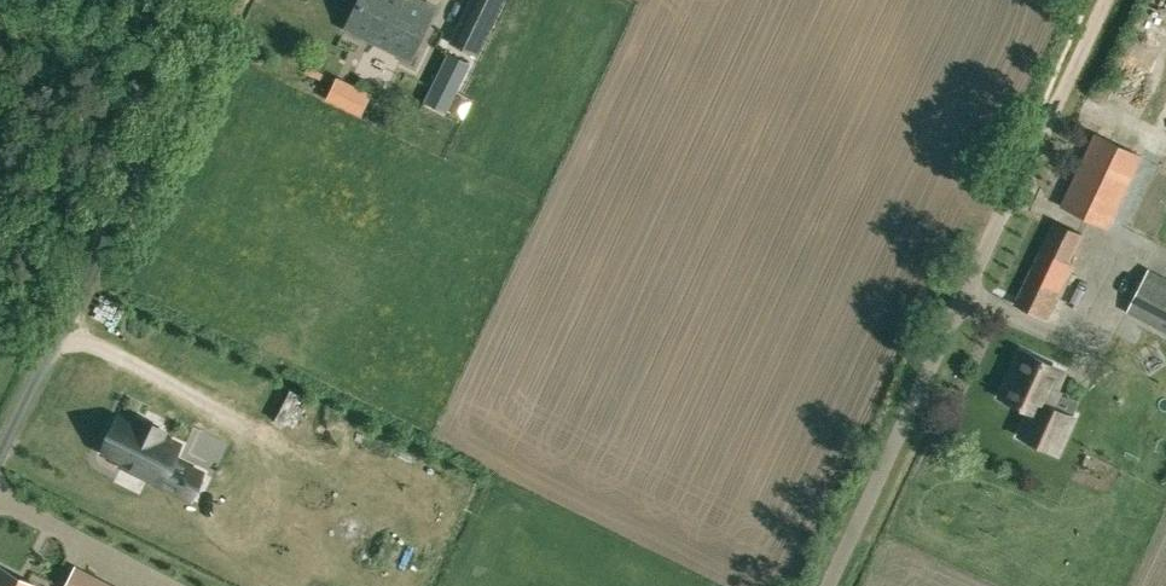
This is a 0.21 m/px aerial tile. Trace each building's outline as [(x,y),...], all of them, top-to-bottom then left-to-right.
[(347,27),(411,58),(435,8),(418,0),(360,0),(347,27)] [(450,41),(476,54),(503,0),(470,0),(450,41)] [(450,53),(426,101),(445,111),(469,63),(450,53)] [(1142,154),(1096,132),(1062,205),(1108,226),(1142,154)] [(1165,216),(1165,166),(1148,157),(1116,223),(1155,241),(1165,216)] [(1072,263),(1069,262),(1083,232),(1052,218),(1015,302),(1048,317),(1072,263)] [(1154,269),(1148,266),(1126,310),(1165,331),(1165,243),(1154,269)] [(1051,405),(1057,392),(1046,386),(1055,367),(1056,366),(1022,350),(1013,369),(1020,372),(1008,397),(1008,396),(1007,398),(1031,409),(1019,434),(1056,451),(1073,416),(1051,405)] [(195,446),(208,406),(186,398),(173,439),(195,446)] [(193,455),(237,480),(262,435),(218,410),(193,455)] [(130,425),(120,420),(105,450),(115,455),(125,460),(123,463),(147,475),(180,491),(184,482),(186,483),(189,479),(187,478),(191,469),(172,459),(179,445),(161,436),(164,431),(141,419),(136,428),(130,425)] [(0,567),(0,585),(37,585),(0,567)] [(76,567),(66,585),(90,585),(95,577),(76,567)] [(162,572),(155,585),(194,585),(162,572)]
